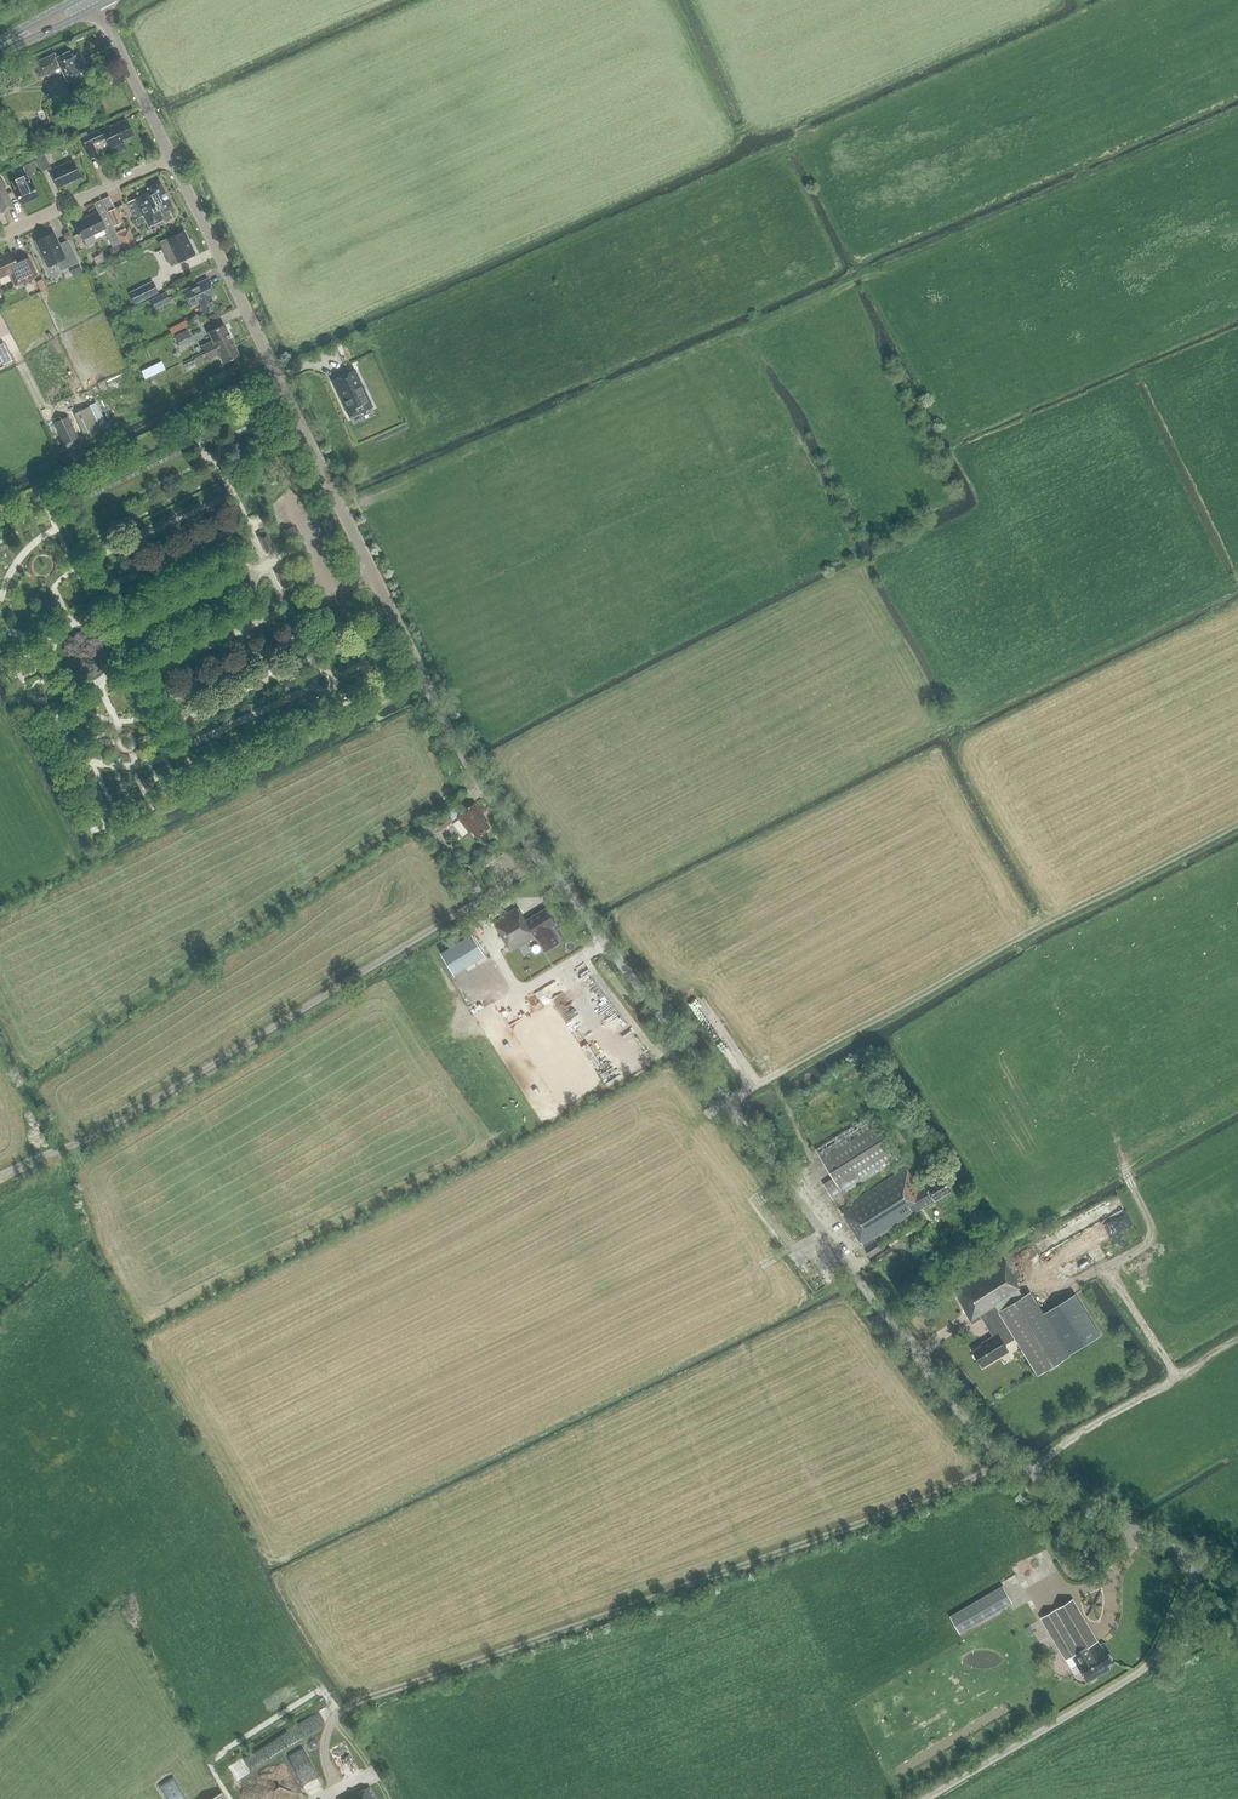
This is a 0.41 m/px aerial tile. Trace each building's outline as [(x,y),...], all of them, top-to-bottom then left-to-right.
[(76,47),(66,52),(55,57),(53,53),(33,63),(39,76),(59,67),(67,83),(88,72),(76,47)] [(122,140),(132,135),(124,119),(110,126),(109,125),(80,139),(89,158),(97,154),(93,145),(106,139),(110,148),(123,142),(122,140)] [(35,157),(41,171),(50,167),(44,153),(35,157)] [(57,187),(80,176),(72,160),(49,171),(57,187)] [(23,165),(27,175),(36,171),(32,162),(23,165)] [(11,181),(15,190),(14,190),(20,203),(37,196),(27,174),(11,181)] [(1,178),(0,178),(0,213),(13,207),(1,178)] [(135,199),(140,211),(143,215),(135,220),(137,225),(145,221),(148,226),(162,220),(163,222),(171,218),(167,209),(171,207),(159,182),(146,189),(147,192),(134,199),(135,199)] [(107,213),(113,226),(120,222),(121,222),(115,208),(107,212),(107,213)] [(82,240),(83,240),(86,247),(96,242),(92,235),(104,229),(112,246),(120,242),(116,234),(113,226),(107,213),(99,217),(97,212),(74,222),(82,240)] [(124,231),(116,234),(120,242),(124,252),(136,247),(132,238),(126,236),(124,231)] [(178,262),(194,254),(183,231),(166,239),(159,243),(170,266),(178,262)] [(61,266),(63,270),(78,262),(69,243),(60,247),(53,232),(35,241),(46,266),(56,262),(58,267),(61,266)] [(122,250),(119,244),(109,250),(112,255),(122,250)] [(11,251),(0,256),(0,277),(9,273),(15,285),(37,275),(28,257),(16,263),(11,251)] [(79,266),(69,271),(72,276),(82,271),(79,266)] [(42,279),(35,282),(40,291),(46,288),(42,279)] [(204,313),(215,308),(209,295),(213,293),(207,279),(182,291),(190,308),(199,303),(204,313)] [(139,286),(129,291),(134,303),(145,297),(139,286)] [(154,309),(170,301),(166,292),(150,299),(154,309)] [(171,334),(189,325),(186,319),(168,328),(171,334)] [(204,353),(231,340),(223,324),(208,332),(212,341),(201,346),(204,353)] [(175,337),(180,347),(192,340),(188,331),(175,337)] [(239,356),(231,340),(204,353),(207,360),(219,354),(223,364),(239,356)] [(202,355),(194,358),(195,359),(184,364),(186,370),(196,366),(195,364),(204,360),(202,355)] [(232,366),(219,373),(222,380),(236,374),(232,366)] [(349,417),(372,406),(354,369),(331,380),(349,417)] [(73,413),(83,435),(99,428),(89,406),(73,413)] [(53,423),(64,444),(77,438),(67,416),(53,423)] [(266,553),(275,549),(267,532),(258,537),(266,553)] [(275,573),(283,590),(293,585),(285,568),(275,573)] [(477,837),(490,827),(481,815),(483,814),(475,803),(457,817),(470,833),(472,831),(477,837)] [(424,831),(430,839),(453,821),(447,813),(424,831)] [(478,884),(469,870),(461,875),(469,889),(478,884)] [(549,928),(556,924),(546,907),(530,918),(526,920),(518,906),(493,921),(511,951),(534,937),(543,951),(558,942),(549,928)] [(472,934),(440,953),(454,975),(485,956),(472,934)] [(944,1174),(919,1190),(905,1168),(851,1203),(844,1192),(896,1159),(868,1116),(814,1151),(832,1179),(822,1185),(832,1200),(841,1194),(848,1204),(839,1210),(863,1247),(864,1247),(870,1257),(881,1250),(875,1240),(916,1215),(915,1212),(932,1202),(953,1189),(944,1174)] [(889,1248),(873,1258),(878,1265),(894,1255),(889,1248)] [(958,1286),(959,1289),(955,1291),(971,1325),(982,1319),(992,1337),(981,1342),(983,1346),(972,1352),(973,1355),(973,1356),(975,1360),(976,1360),(981,1368),(1009,1351),(1005,1345),(1014,1339),(1038,1376),(1101,1336),(1075,1296),(1042,1315),(1030,1294),(999,1312),(997,1309),(1023,1294),(1004,1258),(958,1286)] [(1095,1564),(1091,1557),(1083,1562),(1087,1568),(1095,1564)] [(1002,1585),(950,1615),(960,1634),(1012,1603),(1002,1585)] [(1103,1644),(1100,1646),(1072,1600),(1040,1619),(1065,1660),(1072,1656),(1088,1682),(1110,1669),(1108,1666),(1114,1662),(1103,1644)] [(254,1705),(238,1713),(246,1727),(261,1719),(254,1705)] [(319,1710),(229,1764),(238,1779),(328,1725),(319,1710)] [(369,1786),(365,1789),(365,1788),(345,1798),(376,1798),(369,1786)]
